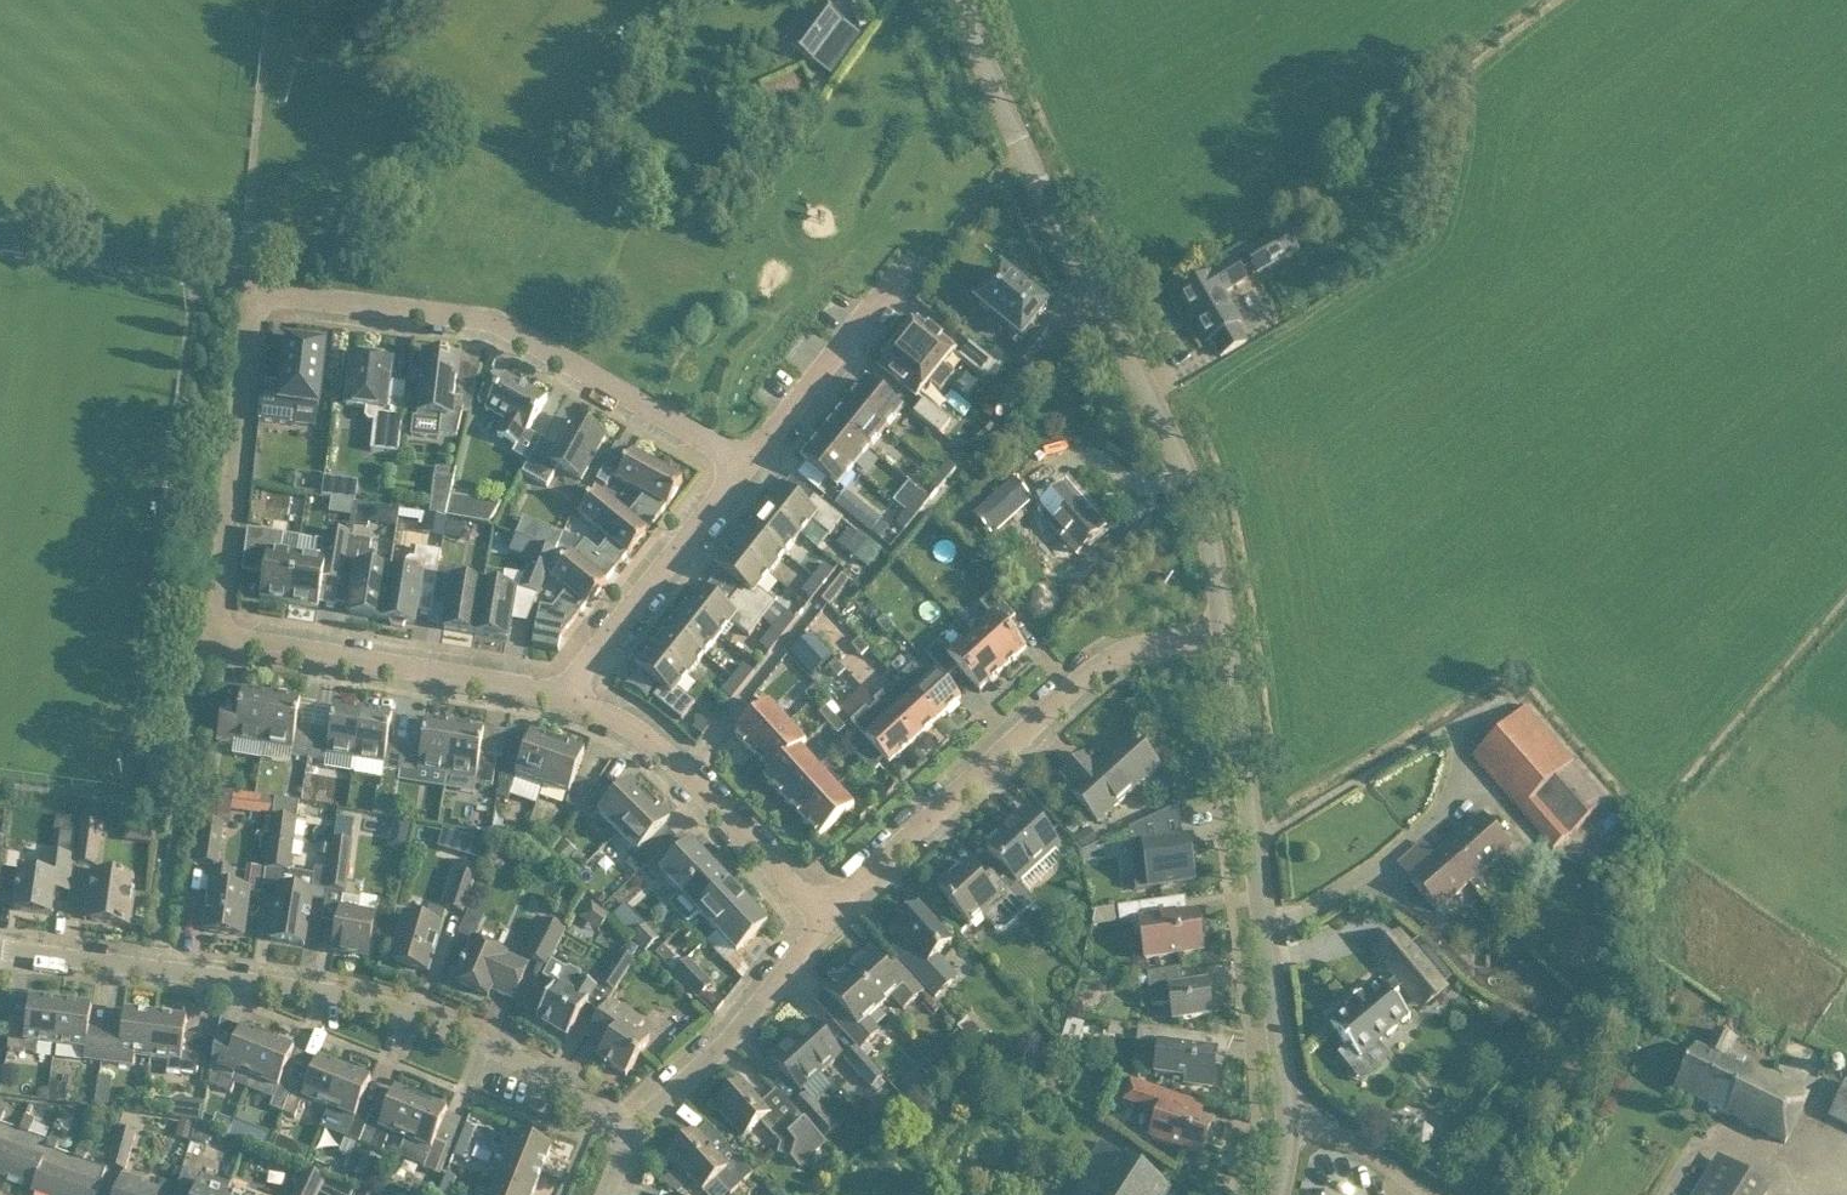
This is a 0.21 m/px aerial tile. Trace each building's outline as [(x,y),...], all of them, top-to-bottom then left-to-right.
[(810,3),(808,0),(780,0),(786,14),(810,3)] [(817,3),(787,44),(813,63),(813,62),(834,35),(843,22),(817,3)] [(851,48),(834,35),(813,62),(831,75),(851,48)] [(1257,277),(1298,253),(1286,231),(1244,256),(1257,277)] [(1221,358),(1248,342),(1239,326),(1222,296),(1244,283),(1227,253),(1209,264),(1215,275),(1180,296),(1208,343),(1211,341),(1221,358)] [(978,303),(1020,337),(1015,343),(1024,351),(1017,358),(1033,371),(1054,345),(1039,332),(1038,334),(1030,328),(1046,308),(1046,309),(1047,307),(1046,306),(1003,272),(1004,271),(1002,270),(1001,272),(999,274),(994,271),(983,285),(987,289),(977,301),(977,300),(976,302),(977,303),(978,303)] [(905,330),(896,341),(947,384),(954,375),(943,366),(954,352),(941,341),(942,340),(929,330),(929,331),(917,321),(908,332),(905,330)] [(320,343),(294,340),(294,342),(288,342),(284,374),(266,372),(260,422),(293,426),(295,405),(319,407),(326,346),(320,345),(320,343)] [(947,384),(896,341),(886,353),(889,355),(880,366),(892,376),(891,376),(904,387),(904,386),(918,397),(929,383),(940,392),(947,384)] [(970,345),(959,358),(985,379),(996,366),(970,345)] [(996,345),(986,357),(1001,369),(1008,360),(1003,356),(1005,352),(996,345)] [(792,378),(793,352),(781,351),(779,377),(792,378)] [(398,455),(405,402),(388,400),(392,362),(384,361),(380,356),(366,355),(361,359),(352,358),(347,406),(367,408),(366,418),(369,422),(374,423),(371,452),(398,455)] [(439,436),(457,438),(464,410),(453,409),(459,361),(458,360),(458,363),(449,363),(450,360),(425,356),(417,420),(435,422),(436,416),(442,417),(439,436)] [(525,433),(528,434),(547,401),(505,377),(497,389),(489,384),(479,402),(487,407),(485,410),(506,422),(497,437),(517,448),(525,433)] [(859,392),(857,390),(848,401),(850,403),(885,431),(902,410),(867,382),(859,392)] [(914,413),(940,435),(951,422),(924,400),(914,413)] [(850,403),(835,422),(869,450),(885,431),(850,403)] [(581,424),(573,420),(557,448),(542,440),(523,474),(547,488),(559,468),(582,480),(606,438),(597,434),(596,429),(593,426),(589,424),(585,424),(581,424)] [(835,422),(819,441),(854,469),(869,450),(835,422)] [(819,441),(817,439),(808,450),(810,452),(802,462),(837,490),(854,469),(819,441)] [(628,517),(647,532),(668,507),(682,481),(632,453),(618,479),(646,495),(628,517)] [(989,503),(1028,469),(1017,457),(978,491),(989,503)] [(947,462),(938,473),(948,481),(957,469),(947,462)] [(614,475),(604,469),(597,481),(607,487),(614,475)] [(430,515),(446,518),(451,497),(457,471),(455,471),(453,480),(434,478),(430,515)] [(938,473),(929,484),(938,492),(948,481),(938,473)] [(325,478),(323,498),(339,500),(341,480),(325,478)] [(1016,481),(977,515),(994,534),(1033,500),(1016,481)] [(1039,509),(1078,553),(1105,529),(1067,485),(1039,509)] [(772,496),(764,506),(801,536),(812,522),(830,536),(843,519),(815,497),(806,507),(782,488),(774,497),(772,496)] [(615,571),(647,532),(628,517),(598,492),(579,514),(610,540),(598,554),(585,544),(574,557),(606,583),(607,581),(606,581),(614,571),(615,571)] [(836,504),(873,532),(882,521),(845,493),(836,504)] [(501,505),(451,497),(446,518),(447,518),(489,525),(501,505)] [(915,501),(906,512),(915,519),(924,508),(915,501)] [(785,556),(801,536),(764,506),(763,507),(765,509),(750,528),(785,556)] [(423,522),(424,515),(401,511),(400,518),(423,522)] [(906,512),(897,523),(905,530),(915,519),(906,512)] [(423,522),(422,532),(444,536),(447,518),(424,515),(423,522)] [(524,519),(516,536),(538,546),(556,553),(564,535),(524,519)] [(851,526),(838,543),(855,558),(869,541),(851,526)] [(732,546),(769,576),(785,556),(750,528),(735,547),(733,546),(732,546)] [(260,599),(289,604),(297,556),(281,554),(284,535),(248,529),(243,573),(244,573),(244,567),(265,571),(260,599)] [(340,588),(349,534),(330,531),(328,543),(316,541),(313,559),(297,556),(289,604),(319,609),(323,580),(340,583),(339,588),(340,588)] [(349,534),(340,588),(341,589),(342,578),(356,581),(350,614),(382,619),(391,572),(375,569),(377,556),(374,553),(370,552),(372,542),(349,538),(350,534),(349,534)] [(484,587),(476,635),(507,640),(515,592),(521,589),(538,596),(556,553),(538,546),(526,576),(505,573),(503,590),(484,587)] [(722,570),(713,581),(763,620),(773,629),(783,637),(796,620),(787,612),(776,603),(758,589),(769,576),(732,546),(724,557),(726,558),(718,568),(722,570)] [(391,572),(382,619),(390,621),(391,626),(404,628),(406,623),(415,625),(420,591),(435,594),(441,553),(417,549),(416,560),(412,559),(408,561),(406,574),(391,572)] [(588,606),(606,583),(574,557),(572,555),(553,577),(568,590),(553,610),(541,607),(536,631),(562,637),(587,606),(588,606)] [(814,579),(823,586),(834,572),(825,565),(814,579)] [(444,630),(476,635),(484,587),(463,584),(466,570),(454,568),(444,630)] [(812,600),(823,586),(814,579),(802,592),(812,600)] [(692,597),(683,607),(720,636),(731,623),(749,637),(763,620),(713,581),(705,591),(702,589),(694,598),(692,597)] [(992,618),(971,637),(1003,673),(1026,652),(1005,628),(1016,618),(993,593),(980,605),(992,618)] [(705,656),(720,636),(683,607),(683,608),(685,609),(670,628),(705,656)] [(885,617),(877,624),(887,635),(895,628),(885,617)] [(652,647),(689,676),(705,656),(670,628),(654,648),(652,646),(652,647)] [(770,653),(783,637),(773,629),(760,646),(770,653)] [(959,670),(980,693),(1003,673),(971,637),(950,656),(938,643),(926,655),(948,680),(959,670)] [(831,661),(810,638),(792,653),(813,676),(831,661)] [(859,640),(853,646),(862,657),(869,650),(859,640)] [(678,690),(689,676),(652,647),(643,657),(645,659),(638,669),(662,688),(654,698),(682,721),(696,704),(678,690)] [(866,662),(877,675),(892,664),(881,650),(866,662)] [(836,661),(829,667),(839,678),(846,672),(836,661)] [(961,702),(924,662),(915,670),(912,667),(897,680),(900,684),(937,724),(961,702)] [(733,679),(743,687),(754,673),(744,665),(733,679)] [(732,701),(743,687),(733,679),(722,693),(732,701)] [(889,688),(873,702),(877,705),(913,745),(937,724),(900,684),(892,691),(889,688)] [(816,685),(805,695),(812,702),(823,693),(816,685)] [(217,744),(235,746),(235,741),(264,746),(272,698),(243,693),(239,716),(222,713),(217,744)] [(301,702),(272,698),(264,746),(293,750),(292,756),(309,758),(314,728),(297,726),(301,702)] [(769,704),(735,736),(753,756),(788,725),(769,704)] [(866,709),(851,723),(890,766),(913,745),(877,705),(869,712),(866,709)] [(314,728),(309,758),(326,761),(327,756),(356,760),(364,713),(334,708),(331,731),(314,728)] [(827,708),(820,714),(829,725),(836,718),(827,708)] [(1604,803),(1525,710),(1472,758),(1548,849),(1604,803)] [(716,720),(707,712),(693,730),(703,737),(716,720)] [(396,806),(400,780),(401,773),(406,743),(389,740),(393,717),(364,713),(356,760),(384,765),(378,803),(396,806)] [(836,718),(829,725),(839,735),(846,729),(836,718)] [(414,782),(415,776),(418,776),(419,771),(448,775),(455,728),(426,723),(422,746),(406,743),(401,773),(400,780),(414,782)] [(788,725),(753,756),(770,775),(771,776),(800,749),(801,750),(806,745),(788,725)] [(475,786),(493,788),(498,758),(481,755),(484,732),(455,728),(448,775),(476,780),(475,786)] [(543,787),(558,744),(531,734),(522,759),(504,753),(499,782),(513,787),(516,778),(543,787)] [(1070,792),(1098,823),(1159,767),(1131,736),(1095,769),(1084,756),(1062,777),(1073,789),(1070,792)] [(558,744),(543,787),(569,796),(566,805),(581,810),(597,785),(576,778),(585,753),(558,744)] [(861,746),(854,752),(864,763),(871,756),(861,746)] [(801,750),(800,749),(771,776),(770,775),(765,780),(783,800),(818,769),(801,750)] [(871,756),(864,763),(873,773),(880,767),(871,756)] [(309,760),(300,759),(298,771),(307,772),(309,760)] [(818,769),(783,800),(801,820),(836,788),(818,769)] [(597,785),(581,810),(592,821),(599,814),(619,834),(651,802),(631,782),(612,800),(597,785)] [(854,809),(836,788),(801,820),(820,840),(854,809)] [(336,797),(334,807),(347,809),(349,800),(336,797)] [(224,826),(221,826),(225,801),(207,799),(198,863),(219,866),(224,826)] [(290,872),(298,803),(274,800),(266,869),(290,872)] [(671,822),(651,802),(619,834),(638,854),(627,866),(637,876),(646,868),(645,868),(663,851),(653,840),(671,822)] [(1183,840),(1178,807),(1130,829),(1132,847),(1144,845),(1150,889),(1193,883),(1188,839),(1183,840)] [(330,810),(307,808),(304,833),(327,835),(330,810)] [(439,822),(441,811),(430,809),(428,820),(439,822)] [(1010,874),(1001,882),(1014,896),(1026,910),(1035,902),(1018,883),(1059,845),(1026,810),(1013,822),(1016,825),(988,850),(1010,874)] [(1410,880),(1437,911),(1511,848),(1484,817),(1410,880)] [(405,838),(397,823),(379,833),(386,848),(405,838)] [(81,825),(81,827),(80,834),(76,865),(96,868),(102,827),(81,825)] [(1090,828),(1075,837),(1083,851),(1099,843),(1090,828)] [(18,887),(14,911),(53,916),(56,890),(72,892),(76,865),(80,834),(60,831),(56,857),(42,855),(39,876),(20,873),(18,887)] [(578,852),(567,840),(553,854),(565,866),(578,852)] [(346,892),(352,843),(333,841),(327,889),(346,892)] [(1079,852),(1069,841),(1057,852),(1072,869),(1081,862),(1079,852)] [(662,875),(681,895),(712,866),(692,844),(677,859),(667,848),(663,851),(645,868),(646,868),(657,880),(662,875)] [(1083,851),(1080,853),(1082,863),(1093,861),(1091,848),(1083,851)] [(1133,864),(1098,871),(1102,887),(1137,880),(1133,864)] [(950,911),(959,921),(962,918),(970,927),(982,915),(995,930),(1006,930),(1027,911),(1026,910),(1014,896),(1001,882),(998,878),(987,888),(966,865),(939,889),(950,902),(949,904),(953,909),(950,911)] [(681,895),(699,914),(730,884),(712,866),(681,895)] [(229,873),(214,871),(205,932),(243,937),(249,893),(262,895),(265,870),(247,867),(244,891),(232,889),(233,884),(227,884),(229,873)] [(92,921),(131,927),(135,896),(125,895),(127,878),(92,873),(88,901),(95,902),(92,921)] [(476,879),(459,873),(447,908),(464,914),(476,879)] [(717,933),(748,904),(730,884),(699,914),(717,933)] [(303,947),(304,947),(313,892),(280,887),(271,942),(272,942),(273,941),(303,946),(303,947)] [(361,901),(343,897),(333,952),(368,958),(378,899),(362,896),(361,901)] [(1201,925),(1199,925),(1198,913),(1188,915),(1186,899),(1118,908),(1120,924),(1134,922),(1135,932),(1134,932),(1135,934),(1141,933),(1145,961),(1203,952),(1201,940),(1203,940),(1206,936),(1205,928),(1201,925)] [(561,904),(556,914),(566,920),(572,909),(561,904)] [(748,904),(717,933),(737,954),(768,925),(748,904)] [(932,961),(952,943),(919,907),(894,930),(903,940),(892,950),(936,998),(952,983),(932,961)] [(395,963),(429,973),(446,913),(430,908),(428,916),(423,915),(421,920),(405,915),(397,943),(401,944),(395,963)] [(1108,911),(1094,912),(1096,926),(1110,925),(1108,911)] [(623,928),(634,938),(644,927),(632,917),(623,928)] [(527,955),(545,964),(561,930),(543,921),(527,955)] [(1584,928),(1566,966),(1591,978),(1609,939),(1584,928)] [(1399,1002),(1395,997),(1394,998),(1392,997),(1405,986),(1421,1006),(1444,987),(1410,946),(1404,939),(1381,958),(1387,965),(1398,978),(1385,989),(1381,983),(1379,984),(1380,985),(1365,998),(1363,996),(1346,1010),(1348,1012),(1333,1025),(1332,1024),(1331,1026),(1344,1041),(1342,1042),(1346,1046),(1347,1045),(1360,1060),(1361,1059),(1408,1019),(1409,1019),(1410,1018),(1397,1003),(1399,1002)] [(690,940),(679,950),(717,991),(728,981),(690,940)] [(491,990),(514,1000),(528,967),(506,957),(507,956),(473,941),(455,982),(488,997),(491,990)] [(639,949),(628,942),(601,984),(615,993),(636,960),(633,959),(639,949)] [(656,955),(668,968),(676,960),(664,947),(656,955)] [(904,1010),(924,992),(897,962),(886,972),(869,953),(847,973),(880,1009),(892,997),(904,1010)] [(697,998),(712,985),(688,960),(674,973),(697,998)] [(537,1020),(568,1038),(597,988),(582,979),(581,975),(571,969),(567,970),(552,962),(543,977),(557,985),(537,1020)] [(1138,985),(1149,983),(1152,1007),(1171,1005),(1174,1022),(1212,1016),(1207,982),(1183,986),(1181,969),(1147,974),(1147,975),(1137,977),(1138,985)] [(867,1020),(880,1009),(847,973),(826,992),(843,1011),(832,1021),(859,1051),(879,1033),(867,1020)] [(10,1019),(8,1051),(23,1053),(25,1043),(37,1045),(55,1048),(61,1004),(30,1000),(27,1022),(10,1019)] [(638,1033),(644,1024),(609,1001),(587,1035),(605,1047),(598,1059),(626,1077),(650,1041),(638,1033)] [(61,1004),(55,1048),(85,1052),(84,1061),(101,1063),(105,1032),(89,1030),(92,1008),(61,1004)] [(101,1063),(133,1068),(135,1057),(143,1058),(143,1059),(149,1060),(155,1016),(125,1012),(122,1034),(105,1032),(101,1063)] [(155,1016),(149,1060),(168,1063),(167,1071),(178,1073),(178,1074),(196,1076),(198,1064),(201,1044),(185,1042),(187,1020),(155,1016)] [(967,1018),(957,1028),(971,1042),(982,1032),(967,1018)] [(791,1041),(822,1074),(842,1056),(811,1022),(791,1041)] [(1152,1070),(1156,1070),(1155,1074),(1186,1078),(1185,1085),(1212,1088),(1217,1052),(1203,1051),(1204,1036),(1139,1028),(1137,1043),(1159,1046),(1158,1056),(1154,1056),(1151,1059),(1150,1063),(1152,1070)] [(235,1085),(247,1090),(252,1079),(268,1039),(242,1029),(229,1060),(216,1054),(214,1067),(211,1086),(218,1089),(231,1094),(235,1085)] [(1705,1048),(1697,1044),(1675,1090),(1785,1144),(1811,1091),(1745,1059),(1742,1066),(1727,1059),(1737,1040),(1715,1029),(1705,1048)] [(198,1064),(214,1067),(216,1054),(219,1040),(202,1037),(201,1044),(198,1064)] [(295,1050),(268,1039),(252,1079),(247,1090),(274,1101),(270,1110),(283,1115),(294,1086),(282,1081),(295,1050)] [(801,1093),(822,1074),(791,1041),(771,1059),(801,1093)] [(870,1089),(883,1077),(857,1048),(844,1060),(870,1089)] [(283,1115),(294,1119),(301,1103),(312,1107),(313,1104),(329,1110),(345,1070),(318,1059),(306,1090),(294,1086),(283,1115)] [(358,1144),(369,1115),(359,1111),(371,1080),(345,1070),(329,1110),(343,1116),(342,1120),(353,1124),(347,1140),(355,1144),(358,1144)] [(1200,1119),(1205,1105),(1132,1080),(1125,1101),(1160,1112),(1148,1146),(1169,1153),(1171,1147),(1201,1157),(1212,1123),(1200,1119)] [(1846,1126),(1846,1081),(1829,1117),(1846,1126)] [(823,1142),(793,1109),(777,1093),(763,1106),(743,1083),(716,1108),(743,1138),(761,1122),(781,1145),(790,1137),(796,1145),(791,1159),(800,1170),(827,1146),(823,1142)] [(389,1134),(405,1140),(420,1100),(395,1090),(382,1121),(369,1115),(358,1144),(381,1154),(389,1134)] [(98,1092),(96,1105),(109,1107),(110,1093),(98,1092)] [(823,1142),(838,1128),(807,1095),(793,1109),(823,1142)] [(448,1111),(420,1100),(405,1140),(398,1158),(423,1168),(423,1170),(436,1175),(448,1147),(435,1142),(448,1111)] [(193,1121),(201,1122),(204,1105),(196,1103),(193,1121)] [(5,1175),(25,1120),(24,1120),(20,1133),(1,1126),(6,1112),(0,1110),(0,1173),(5,1175)] [(34,1185),(51,1137),(50,1137),(48,1143),(30,1136),(34,1123),(25,1120),(5,1175),(34,1185)] [(1394,1138),(1430,1164),(1441,1149),(1433,1143),(1434,1132),(1425,1125),(1415,1130),(1404,1123),(1394,1138)] [(466,1125),(460,1139),(470,1143),(476,1129),(466,1125)] [(135,1136),(118,1131),(108,1166),(124,1171),(135,1136)] [(517,1134),(507,1159),(542,1173),(552,1148),(517,1134)] [(753,1175),(729,1148),(716,1159),(694,1135),(671,1156),(703,1192),(717,1180),(731,1194),(753,1175)] [(80,1148),(79,1148),(75,1160),(56,1154),(60,1141),(51,1137),(34,1185),(32,1192),(39,1194),(64,1194),(80,1148)] [(350,1158),(355,1144),(347,1140),(344,1139),(338,1153),(350,1158)] [(470,1143),(460,1139),(454,1156),(464,1160),(470,1143)] [(225,1153),(239,1159),(243,1148),(229,1142),(225,1153)] [(1164,1183),(1102,1143),(1078,1181),(1081,1183),(1073,1194),(1156,1194),(1164,1183)] [(106,1171),(84,1164),(89,1151),(80,1148),(64,1194),(98,1194),(106,1171)] [(1694,1194),(1767,1194),(1771,1189),(1718,1156),(1714,1163),(1708,1172),(1694,1194)] [(497,1184),(525,1194),(533,1194),(542,1173),(507,1159),(497,1184)] [(330,1177),(342,1182),(348,1167),(337,1162),(330,1177)] [(326,1180),(305,1170),(294,1194),(319,1194),(326,1180)] [(230,1185),(201,1175),(201,1177),(184,1172),(176,1194),(227,1194),(230,1185)] [(671,1172),(660,1182),(678,1193),(686,1186),(671,1172)] [(456,1179),(446,1175),(440,1190),(450,1194),(456,1179)] [(159,1194),(139,1189),(141,1182),(123,1177),(118,1194),(159,1194)] [(497,1184),(493,1194),(525,1194),(497,1184)]
